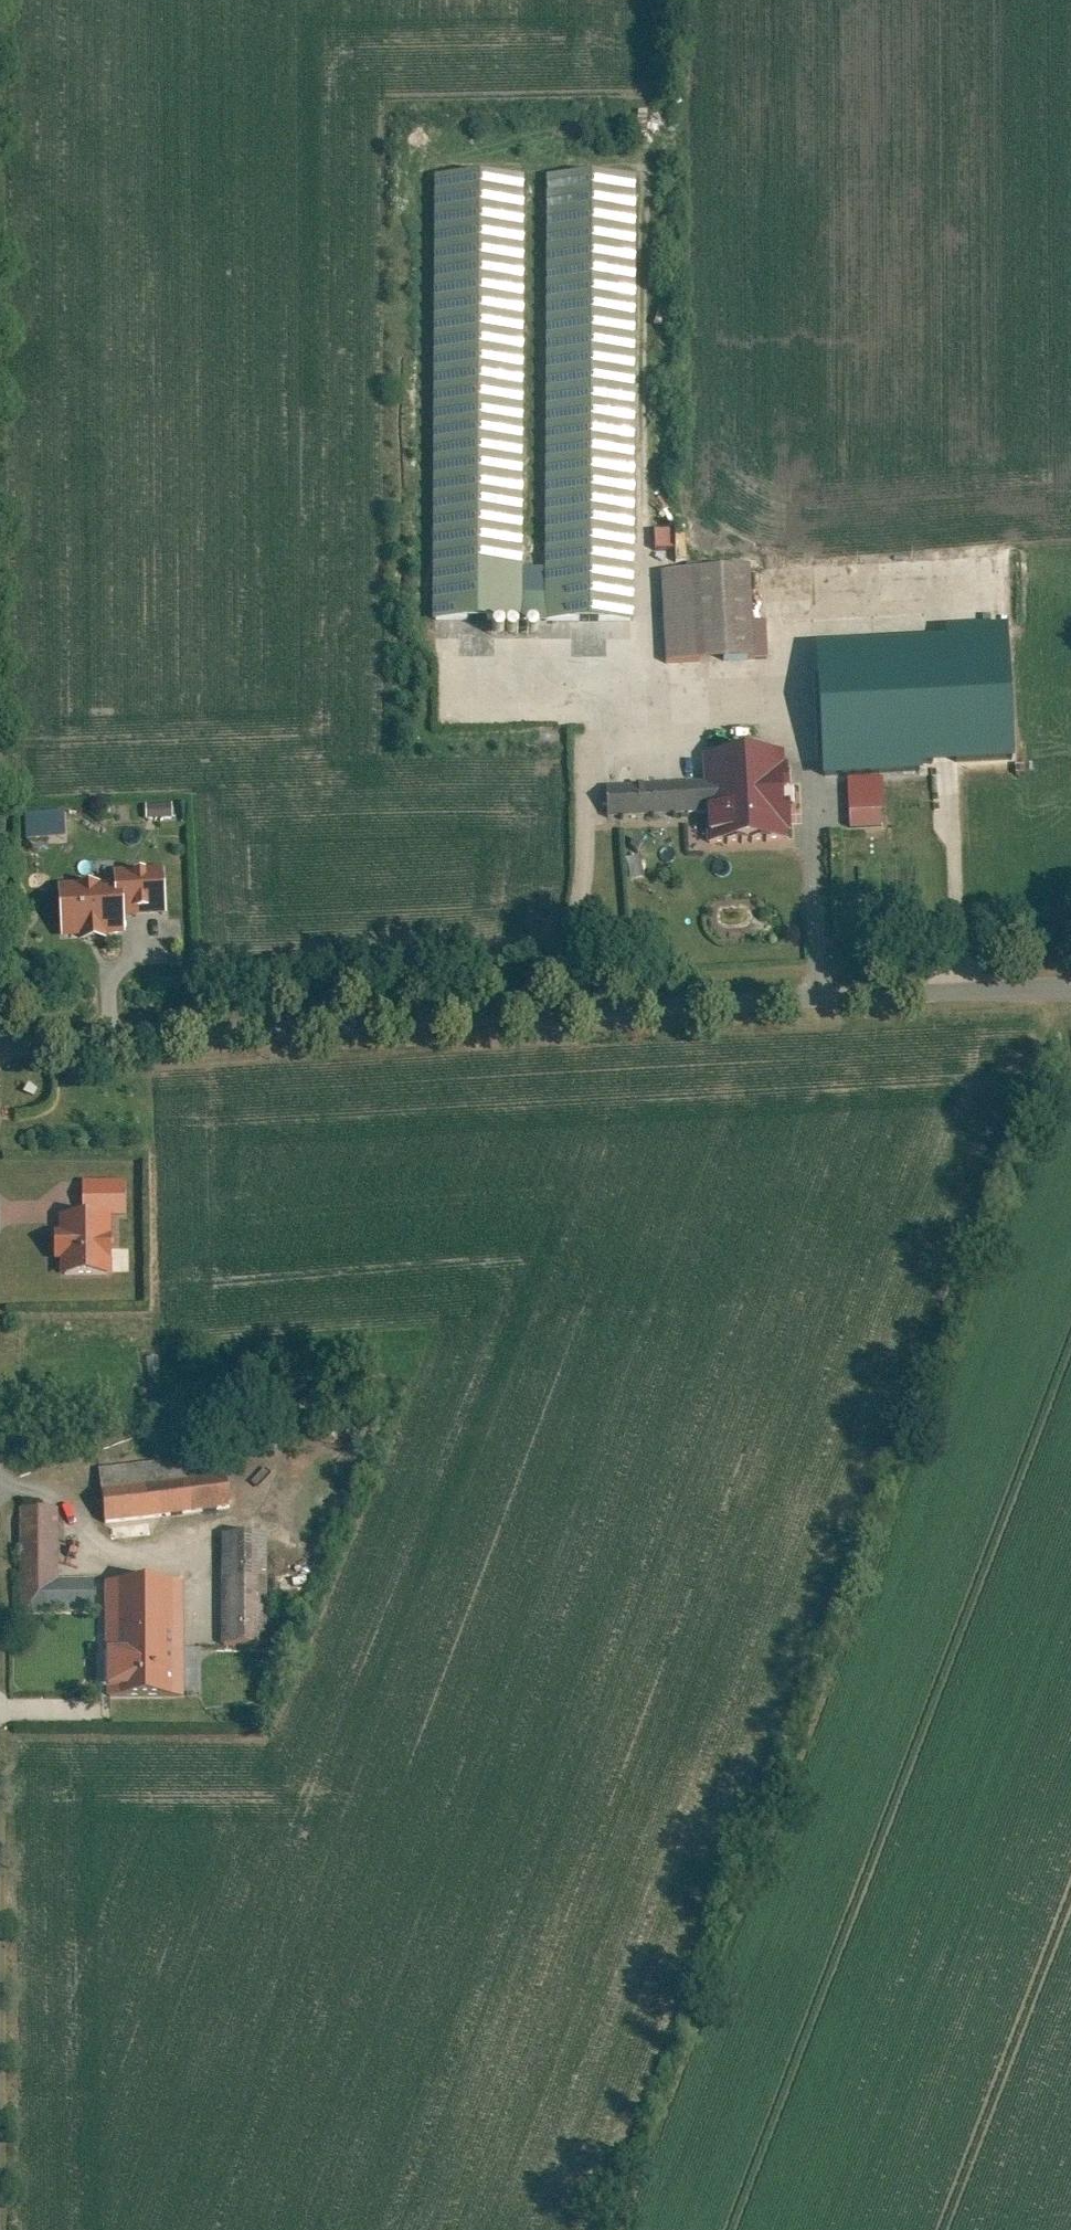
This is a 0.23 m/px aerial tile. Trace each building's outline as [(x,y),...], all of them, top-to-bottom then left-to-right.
[(526,180),(436,180),(434,627),(637,628),(639,181),(549,181),(547,598),(524,598),(526,180)] [(660,528),(643,531),(647,550),(665,546),(660,528)] [(662,577),(667,668),(760,663),(755,572),(662,577)] [(815,606),(826,782),(848,780),(851,822),(888,820),(882,722),(934,719),(930,652),(871,656),(868,603),(815,606)] [(713,816),(715,849),(788,844),(782,751),(701,756),(703,783),(601,790),(603,823),(713,816)] [(117,887),(61,890),(64,942),(82,941),(82,947),(110,945),(110,939),(126,938),(125,921),(165,918),(163,872),(117,874),(117,887)] [(84,1186),(85,1221),(114,1221),(114,1223),(129,1223),(128,1186),(84,1186)] [(85,1221),(60,1221),(60,1283),(114,1283),(114,1223),(114,1221),(85,1221)] [(100,1474),(106,1524),(229,1511),(226,1480),(189,1484),(187,1465),(100,1474)] [(21,1608),(93,1608),(93,1584),(61,1584),(61,1512),(21,1511),(21,1608)] [(223,1539),(222,1649),(266,1649),(268,1540),(223,1539)] [(104,1587),(107,1704),(185,1702),(182,1585),(104,1587)] [(193,1651),(193,1693),(207,1693),(207,1651),(193,1651)]
